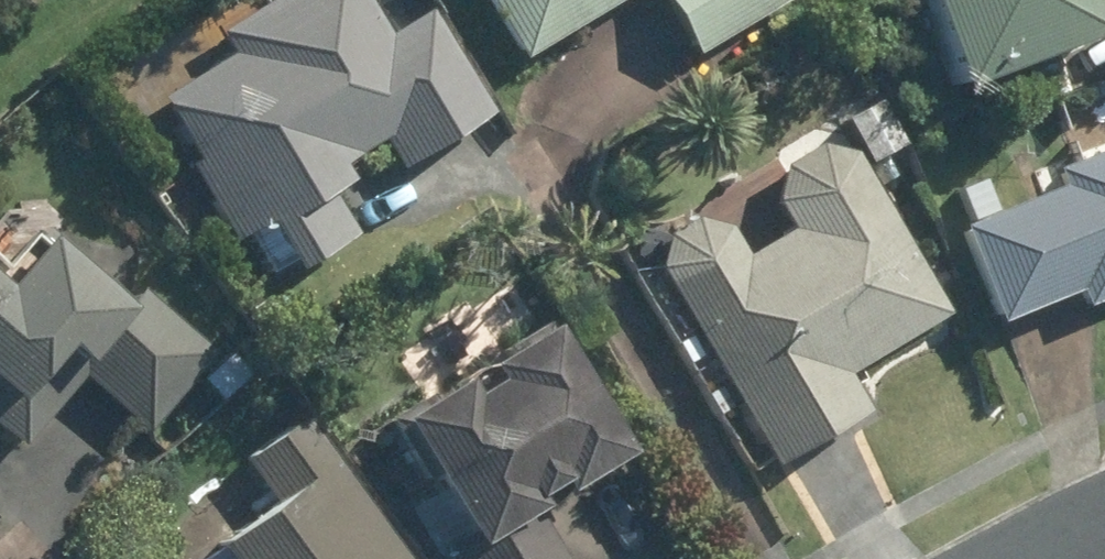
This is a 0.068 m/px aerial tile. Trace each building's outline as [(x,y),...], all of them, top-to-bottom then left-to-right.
[(348,0),(282,0),(207,50),(217,65),(133,120),(220,252),(242,238),(273,285),(338,242),(313,204),(335,189),(327,177),(371,148),(391,177),(479,119),(415,23),(379,47),(348,0)] [(502,72),(627,0),(461,0),(502,72)] [(676,66),(791,0),(638,0),(676,66)] [(1062,0),(886,0),(928,106),(1080,45),(1062,0)] [(703,218),(630,259),(757,482),(849,430),(824,386),(940,320),(833,133),(740,185),(770,236),(727,260),(703,218)] [(987,219),(976,187),(947,197),(958,229),(939,236),(972,332),(1064,300),(1068,313),(1104,300),(1104,149),(1041,171),(1050,197),(987,219)] [(3,453),(57,383),(140,447),(211,354),(139,299),(131,309),(32,233),(0,274),(0,451),(3,453)] [(553,362),(533,330),(365,436),(443,558),(441,558),(550,558),(524,519),(606,466),(544,368),(553,362)] [(227,467),(237,481),(174,527),(198,558),(392,558),(291,421),(227,467)]
